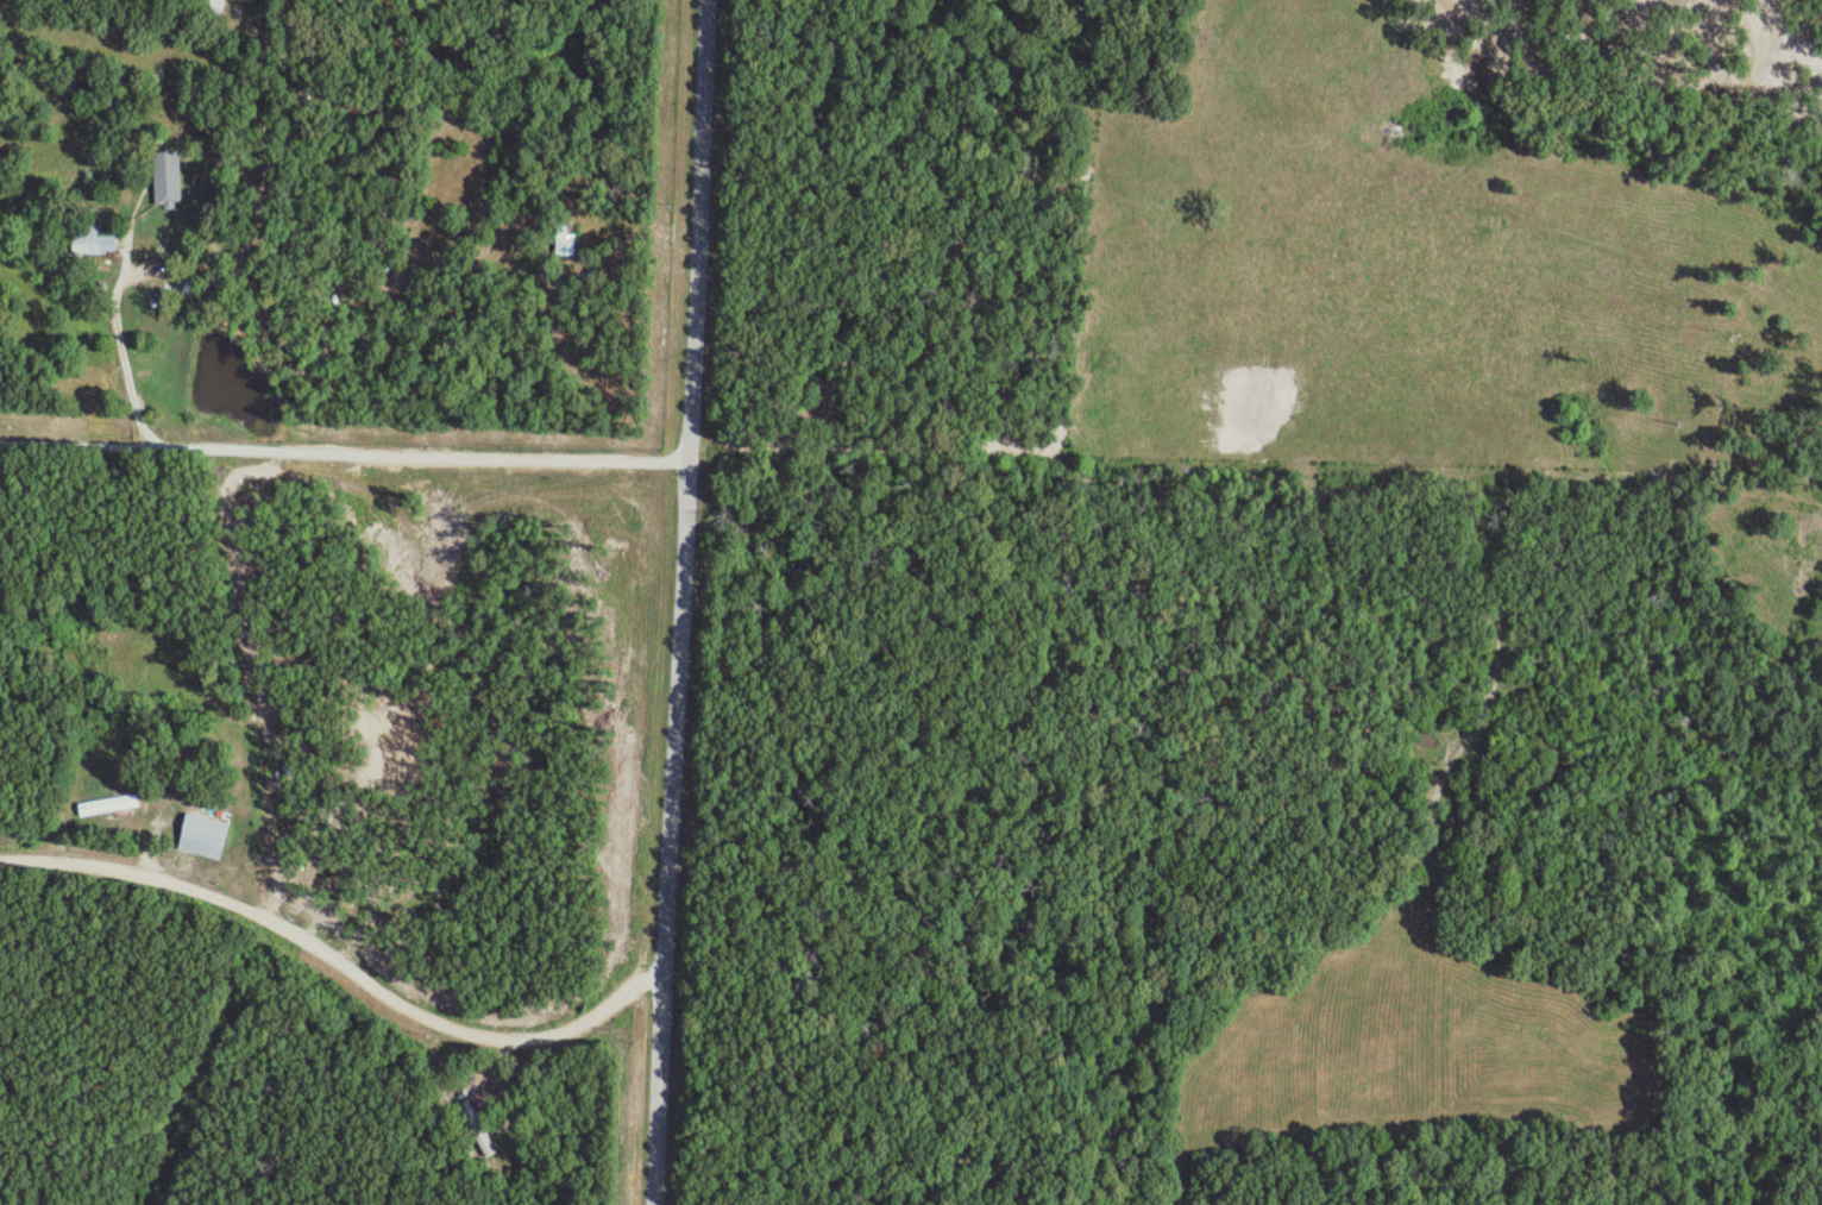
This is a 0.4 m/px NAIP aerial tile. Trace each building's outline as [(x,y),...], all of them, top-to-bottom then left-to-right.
[(184,207),(185,170),(160,169),(158,206),(184,207)] [(82,253),(124,255),(125,235),(83,233),(82,253)] [(88,818),(148,805),(145,792),(86,805),(88,818)] [(228,860),(239,825),(198,813),(188,848),(228,860)]
